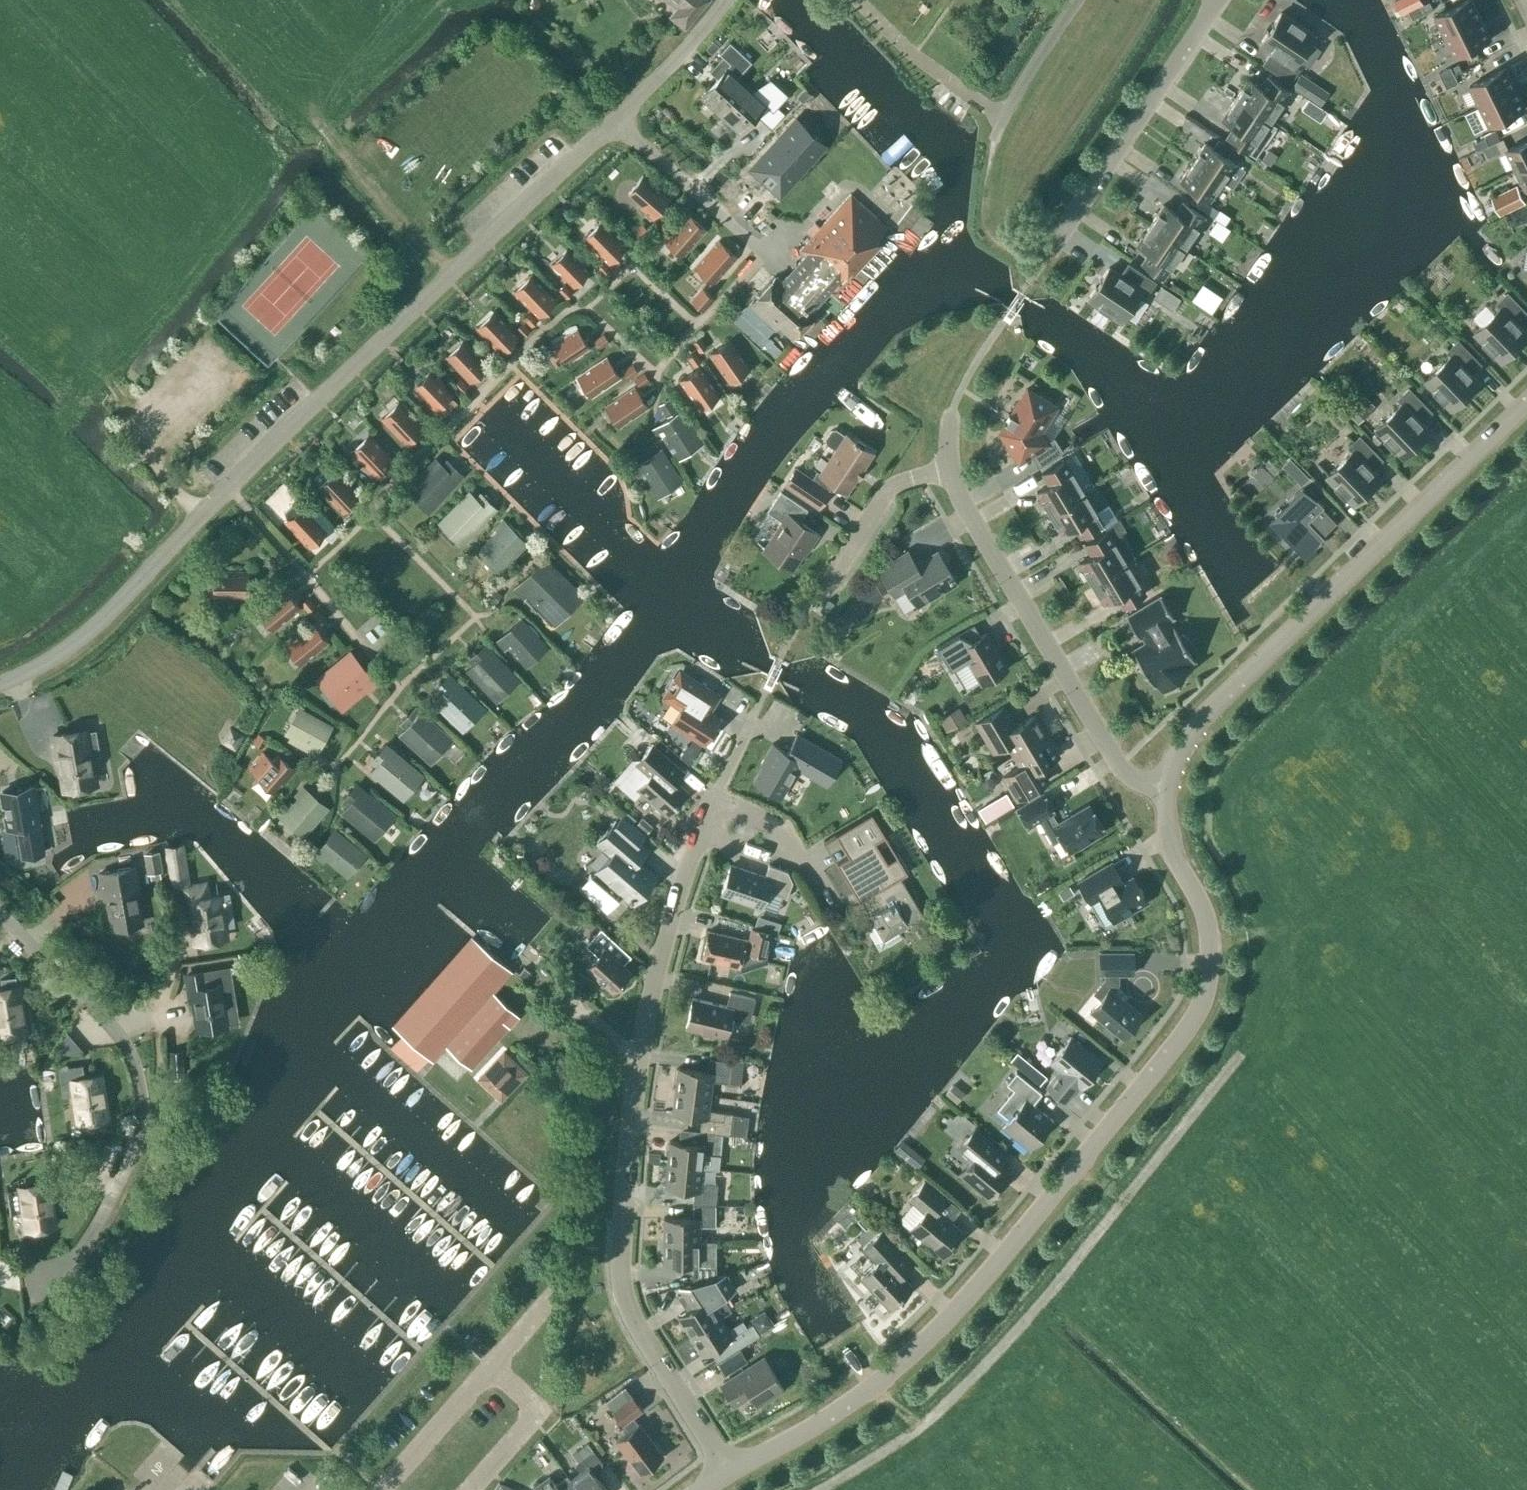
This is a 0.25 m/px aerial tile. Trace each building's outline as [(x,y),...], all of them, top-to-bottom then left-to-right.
[(677,7),(670,16),(685,28),(708,0),(669,0),(677,7)] [(1421,0),(1396,0),(1394,1),(1400,13),(1422,2),(1421,0)] [(1445,36),(1482,19),(1472,0),(1468,0),(1435,16),(1445,36)] [(1281,13),(1269,30),(1259,45),(1271,52),(1263,64),(1290,82),(1298,69),(1294,66),(1296,62),(1306,68),(1318,49),(1309,43),(1314,35),(1281,13)] [(1491,39),(1482,19),(1445,36),(1455,57),(1491,39)] [(701,96),(720,114),(746,86),(736,76),(743,68),(727,53),(710,71),(718,78),(701,96)] [(1470,86),(1479,106),(1516,89),(1506,68),(1470,86)] [(1304,69),(1295,85),(1310,93),(1304,103),(1322,112),(1326,103),(1322,101),(1331,84),(1304,69)] [(1235,99),(1268,121),(1289,90),(1267,76),(1260,87),(1248,79),(1235,99)] [(757,95),(746,86),(720,114),(740,131),(756,114),(764,121),(781,103),(764,87),(757,95)] [(1526,109),(1516,89),(1479,106),(1489,127),(1526,109)] [(1276,127),(1268,121),(1235,99),(1221,119),(1233,127),(1226,138),(1255,158),(1276,127)] [(798,116),(752,165),(778,189),(824,140),(798,116)] [(1506,150),(1516,170),(1526,165),(1526,140),(1506,150)] [(1192,161),(1222,181),(1235,163),(1205,143),(1192,161)] [(1209,200),(1222,181),(1192,161),(1180,180),(1209,200)] [(1516,170),(1526,191),(1526,190),(1526,165),(1516,170)] [(643,205),(640,208),(653,219),(670,199),(643,176),(629,192),(643,205)] [(1501,216),(1526,203),(1517,185),(1492,198),(1501,216)] [(775,277),(774,277),(750,305),(775,328),(778,324),(793,337),(814,313),(811,310),(849,268),(853,271),(879,243),(875,240),(886,227),(851,194),(820,227),(815,223),(806,232),(811,237),(799,251),(805,256),(781,282),(775,277)] [(1150,224),(1184,247),(1204,216),(1183,201),(1175,212),(1163,204),(1150,224)] [(1229,218),(1218,211),(1213,218),(1224,225),(1229,218)] [(683,257),(706,230),(688,214),(664,241),(683,257)] [(609,264),(626,246),(601,221),(584,238),(609,264)] [(1163,278),(1184,247),(1150,224),(1137,244),(1149,252),(1141,263),(1163,278)] [(713,284),(737,258),(719,242),(695,268),(713,284)] [(573,288),(589,273),(567,250),(551,265),(573,288)] [(1109,267),(1102,278),(1087,300),(1121,322),(1142,291),(1146,294),(1154,282),(1128,264),(1120,275),(1109,267)] [(538,317),(556,301),(531,275),(514,292),(538,317)] [(702,307),(718,297),(708,281),(692,291),(702,307)] [(1166,281),(1158,293),(1174,303),(1182,291),(1166,281)] [(1222,297),(1208,288),(1198,302),(1213,312),(1222,297)] [(1508,293),(1497,303),(1501,307),(1475,333),(1503,362),(1526,339),(1526,332),(1521,325),(1526,319),(1526,312),(1508,293)] [(501,354),(518,337),(494,311),(476,328),(501,354)] [(566,365),(589,349),(577,331),(554,346),(566,365)] [(488,366),(463,340),(445,357),(470,383),(488,366)] [(1448,351),(1452,355),(1425,381),(1454,410),(1481,383),(1468,369),(1478,360),(1459,340),(1448,351)] [(730,384),(750,370),(730,341),(710,355),(730,384)] [(591,399),(620,378),(606,358),(577,378),(591,399)] [(700,411),(720,397),(700,368),(680,382),(700,411)] [(435,411),(454,392),(432,370),(416,385),(427,397),(424,400),(435,411)] [(619,428),(648,408),(634,388),(605,408),(619,428)] [(1432,411),(1410,388),(1399,399),(1403,403),(1376,429),(1404,458),(1432,431),(1422,421),(1432,411)] [(1041,396),(1040,397),(1027,389),(1011,414),(1009,413),(1009,415),(1005,421),(1004,422),(1006,423),(1000,432),(1019,460),(1029,453),(1039,468),(1064,451),(1055,437),(1046,442),(1039,432),(1055,407),(1051,404),(1052,403),(1041,396)] [(1370,412),(1359,400),(1347,412),(1358,424),(1370,412)] [(406,444),(423,428),(399,402),(381,419),(406,444)] [(677,450),(694,439),(678,414),(654,429),(660,438),(666,434),(677,450)] [(832,484),(846,493),(873,452),(845,434),(845,435),(836,429),(830,430),(825,438),(826,444),(835,450),(820,472),(817,470),(811,479),(795,468),(784,484),(818,507),(830,490),(829,489),(832,484)] [(376,477),(393,460),(369,435),(351,451),(376,477)] [(1373,468),(1383,459),(1361,436),(1350,446),(1354,450),(1327,476),(1355,505),(1383,478),(1373,468)] [(657,488),(674,477),(667,466),(671,463),(662,448),(634,467),(639,476),(646,471),(657,488)] [(1293,450),(1284,459),(1304,477),(1312,469),(1293,450)] [(1064,459),(1055,464),(1042,473),(1049,484),(1036,492),(1049,512),(1083,491),(1064,459)] [(443,492),(461,474),(449,462),(444,468),(438,461),(415,485),(436,504),(445,494),(443,492)] [(342,513),(360,496),(336,470),(318,487),(342,513)] [(1327,505),(1307,484),(1273,517),(1310,555),(1328,538),(1326,536),(1340,522),(1325,507),(1327,505)] [(1103,523),(1083,491),(1049,512),(1061,532),(1073,525),(1080,536),(1103,523)] [(809,549),(819,534),(800,521),(808,509),(781,492),(768,511),(784,522),(766,549),(793,567),(806,547),(809,549)] [(478,501),(472,494),(448,517),(468,538),(478,528),(476,525),(494,507),(483,496),(478,501)] [(309,548),(327,531),(302,505),(300,508),(291,504),(284,511),(287,520),(285,522),(309,548)] [(488,548),(502,563),(524,541),(504,521),(496,529),(502,535),(488,548)] [(1126,561),(1107,529),(1085,543),(1092,554),(1079,562),(1092,582),(1107,573),(1126,561)] [(917,605),(955,582),(938,553),(916,566),(908,552),(879,569),(895,596),(907,589),(917,605)] [(1126,561),(1107,573),(1092,582),(1104,603),(1116,595),(1123,606),(1146,593),(1126,561)] [(563,604),(575,593),(549,567),(544,572),(537,566),(515,587),(525,597),(529,593),(546,610),(558,598),(563,604)] [(248,597),(248,573),(213,572),(213,597),(248,597)] [(257,613),(273,632),(300,610),(285,591),(257,613)] [(1161,595),(1159,597),(1127,616),(1139,637),(1142,635),(1147,642),(1133,650),(1141,662),(1140,662),(1140,664),(1144,671),(1146,672),(1154,684),(1156,683),(1165,691),(1173,683),(1173,684),(1176,682),(1182,676),(1184,673),(1184,672),(1191,664),(1189,662),(1195,659),(1188,648),(1190,647),(1190,643),(1186,636),(1182,634),(1180,635),(1174,625),(1172,626),(1167,619),(1173,616),(1161,595)] [(524,658),(539,644),(519,623),(498,642),(505,650),(512,644),(524,658)] [(301,666),(328,644),(313,625),(285,647),(301,666)] [(981,684),(1007,668),(985,633),(965,646),(957,634),(937,646),(950,668),(965,659),(981,684)] [(492,692),(513,673),(504,664),(502,667),(483,646),(472,657),(477,662),(470,668),(492,692)] [(369,689),(377,683),(352,655),(327,676),(347,701),(365,685),(369,689)] [(667,694),(669,701),(681,708),(672,724),(705,744),(720,719),(710,712),(720,696),(685,674),(679,676),(675,680),(669,688),(667,694)] [(459,722),(478,702),(470,694),(467,696),(447,677),(437,688),(442,693),(435,699),(459,722)] [(952,726),(967,713),(957,700),(941,713),(952,726)] [(1013,755),(1047,735),(1035,715),(1015,727),(1003,707),(976,723),(993,752),(1007,744),(1013,755)] [(435,724),(433,727),(414,710),(404,721),(409,725),(402,732),(426,754),(445,734),(435,724)] [(316,754),(330,730),(301,714),(288,739),(316,754)] [(66,789),(94,784),(89,758),(100,756),(96,730),(89,731),(89,729),(53,735),(56,750),(59,749),(66,789)] [(813,778),(828,752),(797,734),(787,752),(773,744),(764,760),(766,761),(753,781),(781,797),(798,769),(813,778)] [(1047,735),(1013,755),(1020,767),(1003,777),(1015,796),(1040,781),(1034,771),(1059,755),(1047,735)] [(642,758),(631,759),(612,781),(634,799),(641,791),(667,814),(687,792),(667,775),(676,764),(653,745),(642,758)] [(398,791),(415,772),(384,746),(373,758),(379,763),(373,770),(398,791)] [(274,795),(295,770),(277,754),(272,760),(262,751),(248,767),(258,776),(256,779),(274,795)] [(972,786),(991,815),(1015,800),(997,771),(972,786)] [(44,852),(33,786),(1,791),(7,829),(17,827),(22,856),(44,852)] [(306,827),(325,805),(303,787),(296,795),(303,801),(291,815),(306,827)] [(370,831),(388,810),(377,801),(375,803),(355,787),(345,799),(351,803),(345,810),(370,831)] [(1089,805),(1058,824),(1052,813),(1054,812),(1043,793),(1018,808),(1029,827),(1040,820),(1053,842),(1061,837),(1070,852),(1104,831),(1089,805)] [(923,915),(900,876),(908,872),(870,809),(836,829),(849,851),(836,859),(865,906),(876,924),(867,930),(881,953),(904,939),(898,929),(923,915)] [(597,871),(592,877),(591,876),(580,889),(607,912),(619,899),(616,897),(621,892),(631,900),(653,874),(634,858),(644,845),(639,841),(645,835),(622,814),(598,842),(611,854),(597,871)] [(332,832),(314,854),(322,861),(327,855),(342,868),(355,852),(332,832)] [(191,884),(184,843),(164,846),(171,887),(191,884)] [(161,870),(158,850),(143,853),(147,873),(161,870)] [(787,898),(793,882),(788,872),(769,865),(765,877),(731,865),(721,893),(762,907),(767,891),(787,898)] [(1098,915),(1107,910),(1114,921),(1147,901),(1133,878),(1119,886),(1107,865),(1082,880),(1089,891),(1085,894),(1091,904),(1090,909),(1093,914),(1098,915)] [(141,922),(141,921),(153,919),(150,903),(138,905),(136,894),(142,894),(137,867),(101,874),(103,888),(107,888),(114,927),(141,922)] [(190,902),(196,941),(224,937),(218,897),(207,898),(205,884),(185,887),(187,902),(190,902)] [(739,967),(741,958),(753,954),(765,957),(771,933),(751,928),(748,940),(709,931),(703,958),(739,967)] [(613,992),(631,972),(611,954),(619,945),(601,929),(586,945),(597,956),(586,968),(613,992)] [(511,969),(474,936),(394,1027),(432,1060),(443,1046),(470,1070),(519,1015),(492,991),(511,969)] [(1119,974),(1133,974),(1133,953),(1101,953),(1101,974),(1106,979),(1094,993),(1101,999),(1091,1012),(1122,1037),(1141,1014),(1113,991),(1119,984),(1119,974)] [(230,968),(203,972),(186,975),(190,1000),(194,1000),(198,1029),(226,1024),(239,1022),(230,968)] [(15,977),(1,979),(2,990),(0,990),(0,1031),(24,1027),(18,987),(17,987),(15,977)] [(750,1023),(755,999),(730,993),(727,1006),(693,998),(686,1028),(726,1038),(730,1018),(750,1023)] [(61,1054),(81,1045),(73,1027),(53,1036),(61,1054)] [(1047,1087),(1066,1102),(1079,1085),(1082,1087),(1102,1062),(1071,1037),(1051,1062),(1060,1070),(1047,1087)] [(1042,1077),(1049,1067),(1016,1047),(1010,1058),(1042,1077)] [(528,1073),(503,1049),(475,1078),(500,1102),(528,1073)] [(183,1075),(182,1050),(169,1051),(170,1075),(183,1075)] [(679,1068),(676,1091),(711,1096),(712,1081),(729,1083),(730,1075),(741,1076),(743,1063),(709,1058),(707,1072),(679,1068)] [(1031,1149),(1054,1121),(1033,1104),(1042,1093),(1016,1071),(1006,1084),(1013,1090),(997,1109),(1009,1118),(1003,1126),(1031,1149)] [(78,1120),(106,1116),(100,1076),(72,1080),(78,1120)] [(701,1118),(700,1131),(723,1134),(730,1135),(733,1113),(709,1110),(711,1096),(676,1091),(673,1114),(701,1118)] [(991,1198),(1010,1175),(988,1157),(996,1147),(975,1129),(959,1148),(972,1159),(961,1173),(991,1198)] [(670,1141),(668,1165),(703,1168),(704,1153),(721,1155),(723,1134),(700,1131),(699,1144),(670,1141)] [(694,1191),(693,1205),(716,1205),(718,1184),(702,1183),(703,1168),(668,1165),(665,1188),(694,1191)] [(943,1256),(963,1232),(937,1211),(946,1200),(925,1182),(910,1200),(916,1205),(903,1220),(904,1224),(943,1256)] [(24,1212),(26,1228),(54,1224),(48,1183),(20,1188),(7,1190),(10,1214),(24,1212)] [(664,1241),(700,1241),(700,1227),(716,1227),(716,1205),(693,1205),(693,1218),(664,1218),(664,1241)] [(890,1309),(913,1287),(893,1266),(904,1255),(882,1231),(863,1249),(877,1263),(861,1278),(890,1309)] [(693,1285),(716,1277),(716,1256),(700,1256),(700,1241),(664,1241),(664,1265),(693,1265),(693,1285)] [(691,1336),(721,1317),(731,1310),(723,1298),(736,1290),(726,1274),(716,1277),(693,1285),(703,1300),(679,1316),(691,1336)] [(721,1317),(691,1336),(704,1356),(733,1337),(739,1347),(758,1334),(751,1323),(747,1326),(743,1320),(729,1329),(721,1317)] [(758,1404),(783,1388),(764,1358),(722,1385),(734,1404),(751,1394),(758,1404)] [(639,1472),(662,1455),(639,1424),(638,1424),(633,1416),(642,1410),(632,1397),(613,1411),(622,1424),(623,1423),(629,1431),(616,1441),(639,1472)] [(578,1489),(607,1489),(592,1470),(601,1463),(587,1445),(572,1456),(577,1462),(575,1464),(581,1472),(570,1480),(578,1489)] [(570,1480),(566,1475),(555,1484),(549,1476),(530,1489),(578,1489),(570,1480)]
